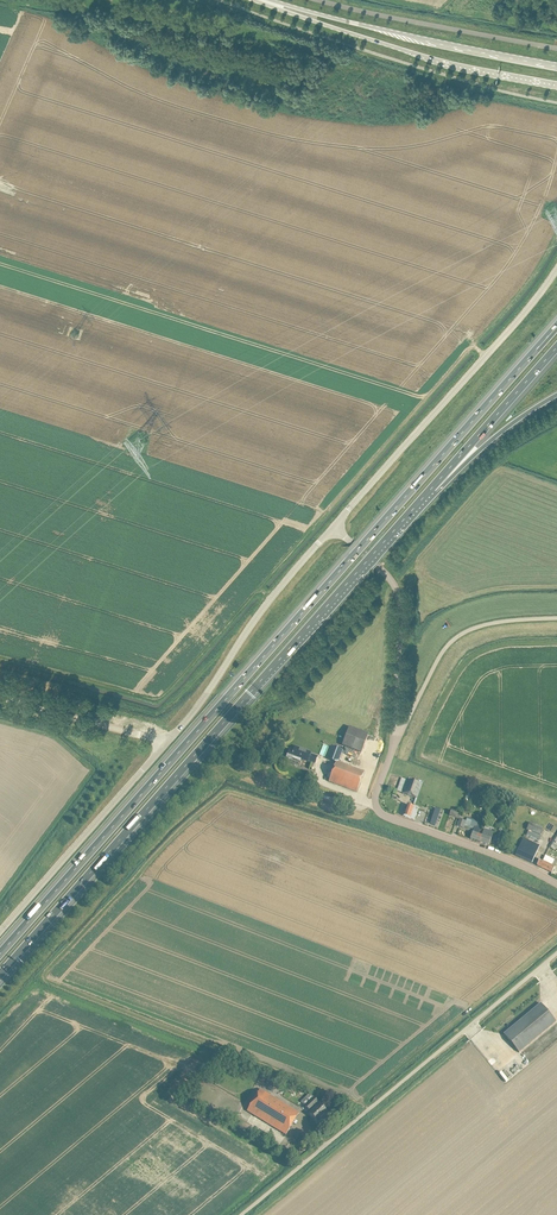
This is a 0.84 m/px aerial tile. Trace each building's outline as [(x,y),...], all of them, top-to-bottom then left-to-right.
[(361,752),(368,734),(350,727),(343,745),(361,752)] [(311,753),(295,747),(294,750),(289,748),(286,758),(291,759),(292,756),(297,758),(307,762),(308,761),(315,763),(318,757),(310,754),(311,753)] [(357,792),(364,772),(338,761),(342,751),(332,747),(327,759),(336,762),(329,781),(357,792)] [(417,783),(413,782),(407,780),(402,793),(417,798),(419,793),(423,782),(418,780),(417,783)] [(475,793),(476,789),(476,788),(470,786),(461,813),(463,814),(471,791),(475,793)] [(414,820),(416,814),(418,809),(407,805),(403,816),(414,820)] [(435,810),(431,824),(435,825),(440,811),(435,810)] [(482,837),(484,829),(481,837),(478,836),(481,827),(477,825),(478,821),(467,817),(466,822),(459,819),(457,826),(463,829),(464,825),(474,828),(470,839),(480,843),(482,837)] [(540,835),(543,828),(535,825),(530,823),(527,830),(540,835)] [(488,846),(489,846),(490,841),(492,835),(493,832),(484,829),(482,837),(480,843),(488,846)] [(556,845),(556,833),(549,847),(554,850),(556,845)] [(532,863),(534,858),(539,847),(523,839),(515,856),(532,863)] [(546,857),(543,862),(539,860),(537,866),(551,873),(556,862),(556,860),(554,859),(553,861),(546,857)] [(58,920),(69,907),(66,905),(56,917),(58,920)] [(519,1053),(556,1022),(544,1008),(541,1004),(504,1034),(507,1039),(519,1053)] [(299,1113),(294,1110),(260,1090),(247,1111),(281,1131),(286,1134),(286,1135),(299,1113)] [(310,1111),(319,1103),(314,1098),(305,1106),(310,1111)] [(317,1122),(327,1113),(320,1104),(309,1114),(317,1122)]
